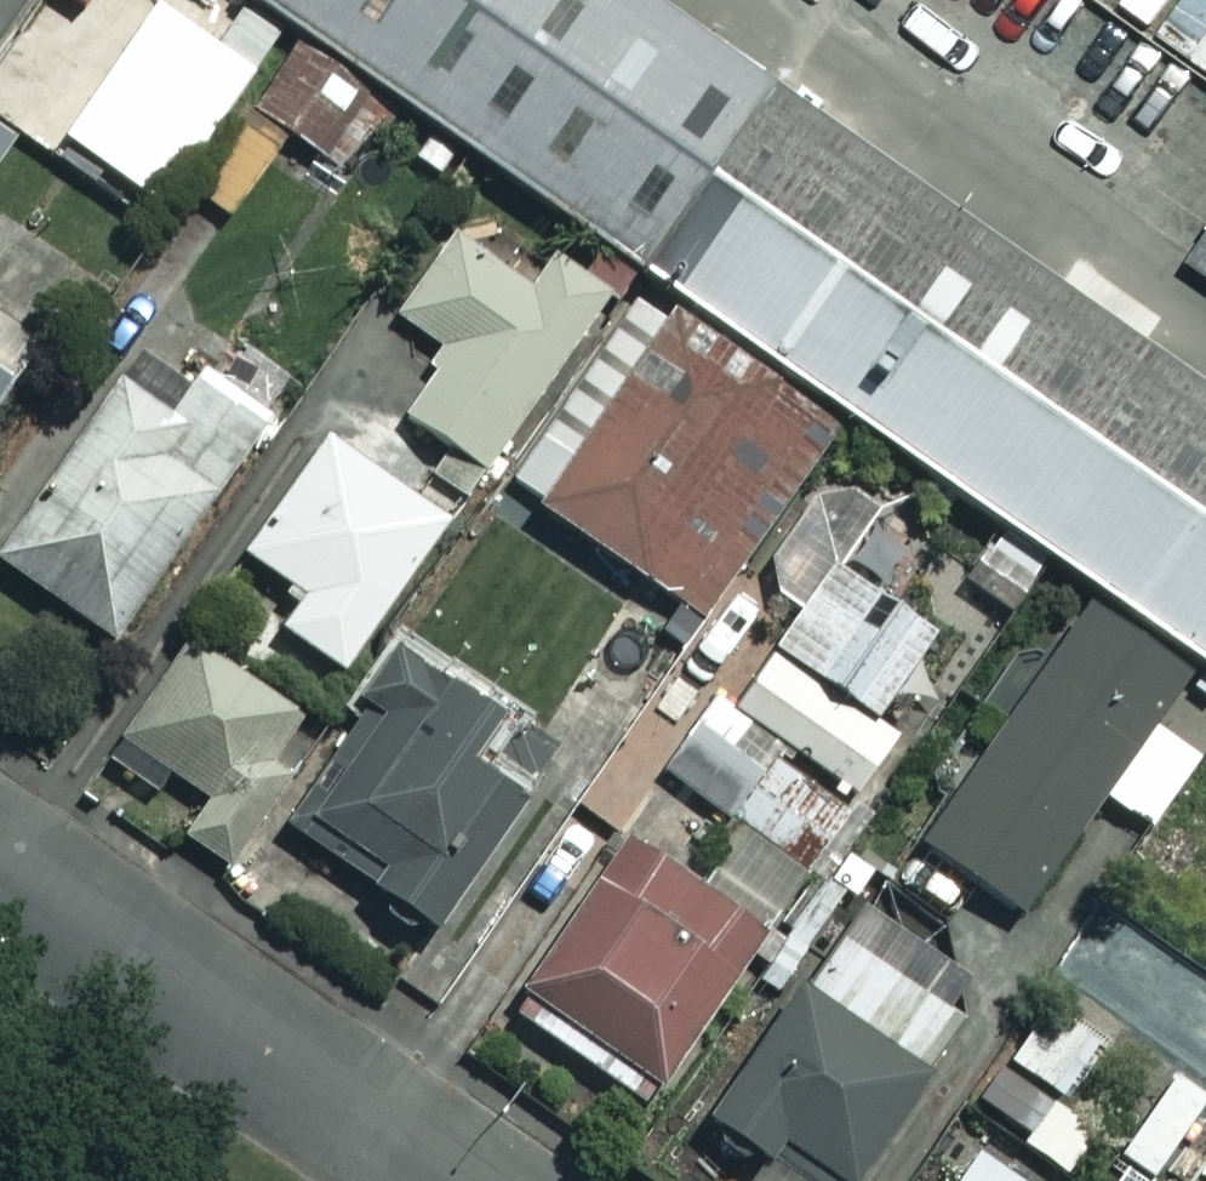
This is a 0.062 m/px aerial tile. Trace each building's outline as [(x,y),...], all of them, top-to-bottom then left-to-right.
[(71,22),(89,0),(45,0),(71,22)] [(632,272),(764,82),(645,0),(236,0),(632,272)] [(251,70),(154,2),(59,136),(156,205),(251,70)] [(1205,667),(1205,386),(764,82),(632,272),(1205,667)] [(0,211),(0,285),(35,235),(0,211)] [(1171,263),(1205,287),(1205,211),(1171,263)] [(528,286),(449,230),(391,313),(445,352),(405,409),(497,474),(618,302),(551,255),(528,286)] [(838,420),(636,292),(515,483),(717,611),(838,420)] [(127,364),(0,547),(0,560),(109,637),(256,426),(195,384),(182,403),(127,364)] [(443,520),(324,437),(243,553),(302,594),(279,627),(339,669),(443,520)] [(1036,569),(995,540),(964,583),(1004,612),(1036,569)] [(834,558),(773,643),(872,714),(933,629),(834,558)] [(1011,906),(1093,790),(1148,829),(1205,748),(1205,691),(1082,604),(916,839),(1011,906)] [(561,732),(415,639),(293,832),(439,924),(561,732)] [(315,725),(186,642),(121,741),(208,797),(183,837),(226,864),(315,725)] [(788,744),(857,793),(899,734),(872,714),(773,643),(731,703),(788,744)] [(731,703),(715,691),(659,769),(776,853),(795,826),(824,846),(849,812),(776,760),(788,744),(731,703)] [(761,925),(616,834),(507,1007),(652,1098),(761,925)] [(828,932),(708,1118),(772,1160),(782,1144),(839,1180),(850,1180),(957,1016),(828,932)] [(1200,981),(1142,1062),(1205,1108),(1205,985),(1200,981)] [(1098,1043),(1044,1005),(977,1103),(1030,1140),(1098,1043)] [(973,1149),(950,1180),(1019,1180),(973,1149)]
